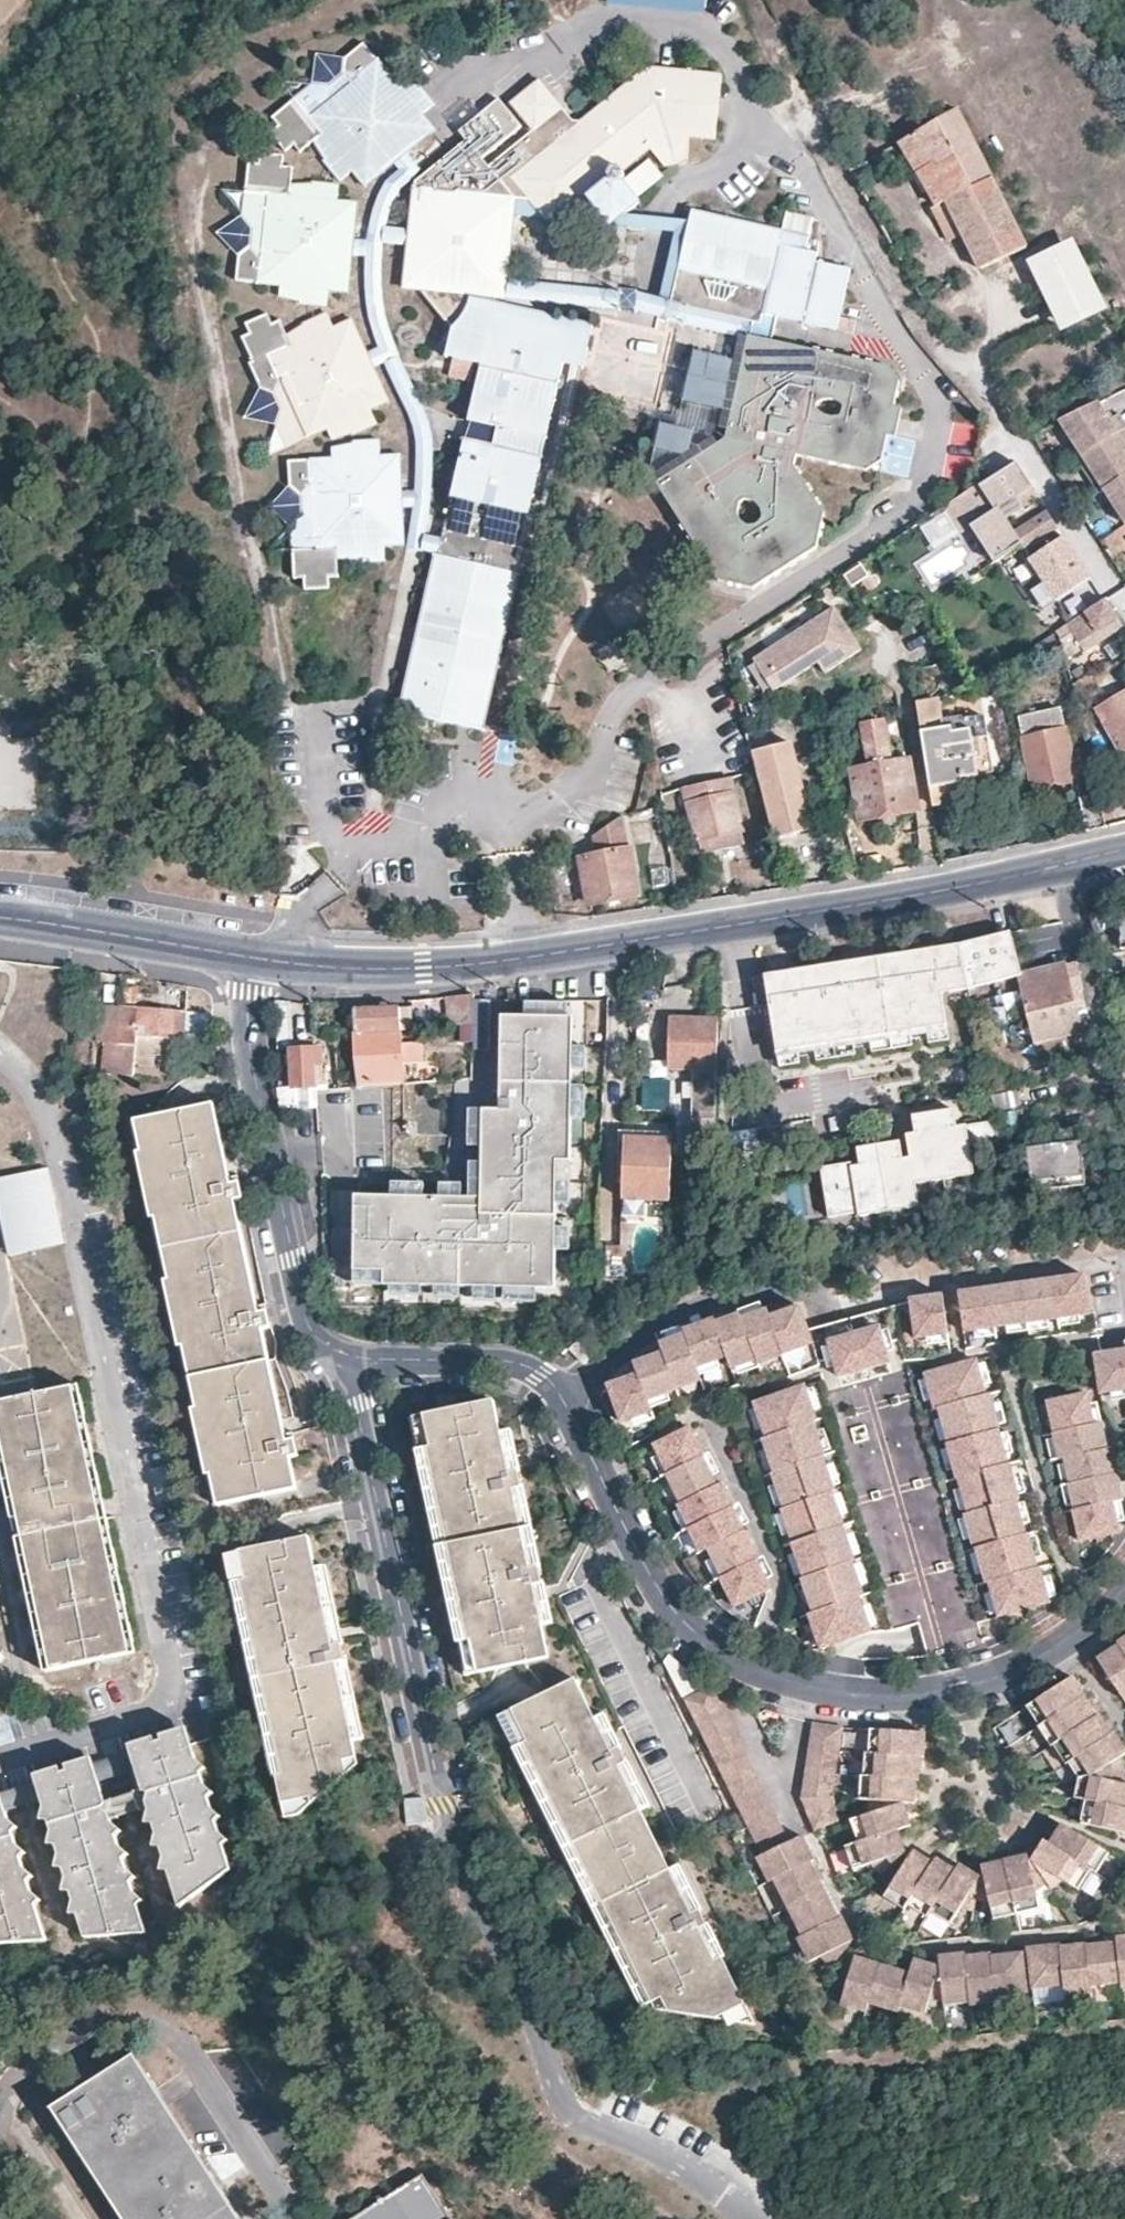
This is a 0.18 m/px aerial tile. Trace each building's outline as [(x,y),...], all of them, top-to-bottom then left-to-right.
[(438,128),(427,115),(426,115),(426,114),(427,113),(439,104),(425,86),(424,87),(408,71),(400,78),(383,59),(365,74),(349,72),(335,83),(333,98),(313,114),(329,135),(320,141),(332,160),(330,162),(343,178),(356,169),(368,183),(386,168),(384,166),(417,140),(419,143),(438,128)] [(497,299),(503,299),(505,280),(516,199),(532,201),(555,229),(591,200),(615,229),(644,206),(621,177),(654,151),(668,169),(672,169),(676,168),(680,166),(682,162),(684,140),(717,143),(724,80),(651,71),(581,126),(555,93),(529,90),(514,102),(537,131),(492,165),(470,139),(418,179),(414,208),(431,210),(422,290),(451,327),(445,358),(480,366),(495,310),(497,299)] [(1028,244),(955,104),(902,138),(936,202),(933,204),(952,239),(964,233),(982,268),(1028,244)] [(346,262),(350,223),(354,224),(357,199),(338,197),(340,182),(313,178),(313,181),(289,182),(288,190),(268,188),(265,213),(253,218),(253,220),(251,238),(260,250),(258,276),(277,280),(275,288),(299,295),(299,296),(300,297),(300,298),(301,298),(324,300),(326,286),(327,285),(328,285),(329,284),(347,287),(350,262),(346,262)] [(403,287),(422,290),(431,210),(414,208),(403,287)] [(853,267),(818,260),(819,252),(808,250),(811,238),(789,233),(692,213),(680,269),(670,310),(752,327),(761,329),(764,313),(773,315),(839,329),(853,267)] [(385,227),(383,242),(404,245),(406,230),(385,227)] [(1067,322),(1101,305),(1070,245),(1037,262),(1067,322)] [(503,299),(631,314),(634,315),(635,311),(636,296),(505,280),(503,299)] [(749,343),(752,327),(670,310),(644,304),(640,320),(749,343)] [(1106,316),(1101,305),(1067,322),(1073,333),(1106,316)] [(482,502),(530,513),(570,339),(521,329),(524,317),(495,310),(480,366),(450,496),(482,502)] [(377,402),(368,378),(364,379),(350,343),(353,342),(345,319),(328,325),(322,312),(298,320),(299,322),(278,333),(281,342),(264,348),(272,370),(264,382),(273,408),(287,412),(296,434),(313,428),(317,437),(339,432),(340,435),(365,424),(359,411),(377,402)] [(858,466),(866,425),(883,429),(886,412),(894,414),(902,381),(892,365),(775,341),(779,320),(773,315),(764,313),(761,329),(752,327),(749,343),(743,367),(734,413),(736,422),(739,427),(743,431),(741,440),(729,437),(659,482),(721,580),(755,587),(820,546),(827,512),(797,465),(799,454),(858,466)] [(570,339),(572,328),(524,317),(521,329),(570,339)] [(734,413),(743,367),(694,357),(677,435),(660,432),(652,472),(659,482),(729,437),(741,440),(743,431),(739,427),(736,422),(734,413)] [(1061,424),(1082,456),(1124,428),(1124,425),(1117,413),(1107,419),(1102,412),(1095,401),(1061,424)] [(885,460),(894,414),(886,412),(883,429),(866,425),(858,466),(870,469),(885,460)] [(973,456),(970,423),(951,425),(954,458),(973,456)] [(1082,456),(1077,459),(1103,497),(1107,495),(1124,483),(1124,428),(1082,456)] [(407,544),(403,452),(382,454),(382,438),(355,439),(355,442),(334,445),(334,456),(311,457),(313,484),(303,494),(304,512),(292,524),(294,549),(339,547),(339,558),(361,560),(361,562),(387,561),(387,545),(407,544)] [(1037,489),(1021,466),(984,489),(983,486),(953,505),(993,568),(1062,525),(1051,509),(1021,528),(1015,520),(1045,501),(1037,489)] [(1107,495),(1124,522),(1124,483),(1107,495)] [(478,514),(482,502),(450,496),(443,524),(460,528),(464,511),(478,514)] [(517,572),(530,513),(482,502),(478,514),(464,511),(460,528),(443,524),(436,554),(517,572)] [(922,530),(937,551),(962,533),(947,512),(922,530)] [(1087,562),(1078,549),(1075,551),(1066,536),(1031,557),(1043,575),(1057,599),(1070,591),(1092,578),(1083,564),(1087,562)] [(496,675),(517,572),(436,554),(400,712),(450,723),(463,668),(496,675)] [(878,569),(874,561),(866,566),(871,574),(878,569)] [(1102,603),(1070,623),(1094,660),(1124,641),(1102,603)] [(832,609),(750,658),(769,691),(814,664),(820,674),(857,652),(832,609)] [(450,723),(483,731),(496,675),(463,668),(450,723)] [(1102,686),(1092,671),(1074,683),(1078,700),(1102,686)] [(973,697),(980,693),(976,685),(969,689),(973,697)] [(1096,707),(1124,754),(1124,689),(1096,707)] [(932,787),(934,803),(974,798),(996,795),(994,772),(986,717),(964,720),(963,717),(944,720),(940,704),(921,706),(927,755),(932,787)] [(1078,747),(1073,725),(1070,725),(1065,704),(1022,714),(1026,734),(1024,735),(1036,791),(1059,785),(1080,780),(1091,829),(1110,825),(1093,761),(1089,744),(1078,747)] [(915,789),(932,787),(927,755),(893,761),(885,722),(867,725),(874,763),(855,767),(865,820),(895,814),(919,809),(915,789)] [(754,750),(751,735),(732,748),(738,779),(760,775),(754,750)] [(760,775),(774,837),(796,832),(812,828),(793,741),(754,750),(760,775)] [(743,832),(732,779),(687,788),(698,841),(699,841),(743,832)] [(664,791),(665,796),(676,794),(675,784),(664,791)] [(636,897),(624,817),(593,837),(596,858),(581,861),(586,892),(588,904),(603,902),(636,897)] [(743,832),(699,841),(702,852),(722,848),(745,842),(743,832)] [(586,892),(581,861),(559,865),(563,895),(586,892)] [(1113,914),(1119,948),(1124,947),(1124,912),(1113,914)] [(1033,952),(1065,948),(1061,924),(1030,928),(1033,952)] [(1015,927),(961,941),(969,988),(1020,975),(1025,974),(1015,927)] [(846,962),(747,981),(761,1057),(945,1022),(939,993),(969,988),(961,941),(846,962)] [(1077,1030),(1068,988),(1083,984),(1076,953),(1061,956),(1063,965),(1038,971),(1040,980),(1021,984),(1039,1058),(1065,1052),(1061,1034),(1077,1030)] [(1020,975),(1021,984),(1040,980),(1038,971),(1030,973),(1025,974),(1020,975)] [(451,1025),(474,1023),(474,1011),(475,995),(451,997),(450,997),(449,997),(449,998),(449,999),(451,1025)] [(293,1040),(291,1001),(277,1000),(279,1041),(293,1040)] [(373,1005),(357,1006),(357,1012),(388,1010),(388,1004),(373,1005)] [(186,1052),(189,1011),(132,1008),(122,1007),(118,1044),(106,1042),(103,1074),(135,1078),(137,1064),(157,1065),(158,1052),(165,1052),(186,1052)] [(357,1012),(359,1030),(359,1032),(403,1029),(402,1012),(402,1010),(388,1010),(357,1012)] [(414,1028),(413,1011),(402,1012),(403,1029),(414,1028)] [(481,1201),(349,1198),(347,1279),(391,1280),(391,1289),(577,1294),(578,1236),(553,1236),(553,1208),(572,1209),(574,1130),(587,1130),(587,1100),(567,1100),(567,1076),(584,1076),(584,1054),(568,1053),(569,1013),(528,1012),(528,1025),(500,1024),(498,1118),(466,1117),(466,1148),(483,1148),(481,1201)] [(716,1138),(716,1021),(689,1020),(671,1020),(671,1050),(671,1069),(698,1070),(697,1118),(690,1118),(690,1137),(716,1138)] [(359,1032),(364,1087),(408,1084),(407,1064),(424,1062),(422,1043),(404,1044),(403,1029),(359,1032)] [(1113,1048),(1118,1071),(1124,1070),(1124,1046),(1113,1048)] [(318,1084),(316,1066),(324,1065),(322,1049),(305,1050),(293,1051),(295,1090),(319,1091),(318,1084)] [(324,1065),(316,1066),(318,1084),(325,1083),(324,1065)] [(229,1154),(220,1106),(140,1123),(147,1154),(143,1155),(157,1220),(160,1219),(173,1280),(169,1280),(183,1346),(187,1345),(199,1405),(196,1406),(209,1471),(213,1471),(219,1502),(299,1485),(289,1436),(259,1296),(229,1154)] [(863,1162),(822,1168),(831,1219),(921,1204),(917,1183),(979,1173),(974,1146),(1002,1141),(998,1119),(957,1126),(954,1111),(915,1117),(917,1131),(907,1133),(909,1141),(861,1149),(863,1162)] [(627,1142),(673,1143),(674,1134),(618,1133),(617,1155),(615,1185),(625,1186),(627,1142)] [(625,1199),(672,1202),(673,1143),(627,1142),(625,1186),(625,1199)] [(1083,1180),(1078,1146),(1059,1148),(1059,1144),(1034,1147),(1035,1160),(1028,1161),(1032,1187),(1032,1188),(1033,1189),(1034,1189),(1035,1189),(1082,1183),(1083,1183),(1083,1182),(1083,1181),(1083,1180)] [(1027,1148),(1028,1161),(1035,1160),(1034,1147),(1027,1148)] [(0,1177),(0,1205),(10,1253),(66,1241),(51,1166),(0,1177)] [(1091,1313),(1084,1273),(1068,1276),(1053,1279),(1060,1318),(1091,1313)] [(1060,1318),(1053,1279),(1039,1281),(1021,1284),(1028,1324),(1060,1318)] [(1028,1324),(1021,1284),(1007,1286),(990,1289),(997,1329),(1028,1324)] [(997,1329),(990,1289),(975,1292),(959,1294),(965,1334),(997,1329)] [(955,1336),(948,1296),(934,1299),(916,1302),(923,1341),(955,1336)] [(790,1316),(776,1321),(788,1358),(817,1349),(813,1336),(805,1311),(790,1316)] [(788,1358),(776,1321),(773,1314),(760,1318),(748,1322),(762,1364),(762,1366),(788,1358)] [(732,1322),(721,1325),(732,1360),(736,1372),(762,1364),(748,1322),(746,1317),(732,1322)] [(732,1360),(721,1325),(720,1321),(705,1326),(690,1331),(691,1336),(702,1370),(732,1360)] [(894,1366),(884,1328),(859,1334),(869,1373),(894,1366)] [(869,1373),(859,1334),(834,1341),(839,1360),(843,1380),(869,1373)] [(702,1370),(691,1336),(678,1340),(665,1344),(668,1353),(681,1391),(706,1382),(702,1370)] [(1114,1350),(1099,1353),(1106,1393),(1124,1389),(1124,1348),(1114,1350)] [(681,1391),(668,1353),(654,1358),(639,1363),(643,1374),(651,1401),(681,1391)] [(985,1375),(980,1359),(929,1372),(934,1391),(939,1407),(943,1406),(990,1394),(985,1375)] [(651,1401),(643,1374),(626,1380),(613,1384),(625,1422),(654,1412),(651,1401)] [(0,1404),(0,1449),(46,1670),(134,1649),(106,1519),(78,1388),(0,1404)] [(809,1391),(759,1409),(765,1425),(771,1443),(815,1427),(821,1425),(815,1407),(809,1391)] [(1095,1409),(1092,1392),(1051,1400),(1057,1431),(1098,1422),(1095,1409)] [(990,1394),(943,1406),(948,1426),(952,1441),(1002,1428),(1003,1428),(999,1411),(994,1393),(990,1394)] [(505,1428),(498,1395),(428,1408),(434,1443),(431,1444),(451,1538),(451,1540),(525,1524),(517,1485),(525,1483),(525,1482),(522,1467),(522,1466),(513,1467),(505,1428)] [(434,1443),(428,1408),(418,1410),(425,1445),(431,1444),(434,1443)] [(1057,1431),(1056,1431),(1062,1457),(1066,1456),(1111,1447),(1109,1435),(1106,1420),(1098,1422),(1057,1431)] [(520,1446),(515,1426),(505,1428),(513,1467),(522,1466),(522,1467),(524,1466),(520,1446)] [(821,1443),(815,1427),(771,1443),(767,1444),(774,1463),(779,1477),(778,1478),(824,1462),(824,1461),(827,1460),(821,1443)] [(1002,1428),(952,1441),(951,1441),(956,1459),(961,1476),(962,1475),(1011,1462),(1006,1444),(1002,1428)] [(701,1446),(694,1431),(658,1449),(673,1478),(707,1461),(708,1460),(701,1446)] [(451,1538),(431,1444),(425,1445),(420,1446),(441,1543),(451,1540),(451,1538)] [(1120,1463),(1116,1446),(1111,1447),(1066,1456),(1072,1483),(1121,1473),(1122,1472),(1120,1463)] [(714,1475),(707,1461),(673,1478),(672,1479),(686,1506),(721,1489),(714,1475)] [(831,1480),(824,1462),(778,1478),(783,1494),(790,1512),(834,1497),(836,1495),(831,1480)] [(1018,1482),(1012,1462),(1011,1462),(962,1475),(968,1497),(973,1515),(1020,1502),(1023,1501),(1018,1482)] [(1072,1483),(1077,1508),(1116,1500),(1124,1498),(1124,1491),(1124,1488),(1121,1473),(1072,1483)] [(536,1522),(527,1481),(525,1482),(525,1483),(517,1485),(525,1524),(536,1522)] [(734,1498),(727,1486),(721,1489),(686,1506),(684,1507),(696,1532),(738,1511),(740,1510),(734,1498)] [(840,1514),(834,1497),(790,1512),(788,1513),(794,1530),(800,1547),(845,1531),(846,1530),(840,1514)] [(1120,1518),(1116,1500),(1077,1508),(1076,1508),(1082,1539),(1122,1530),(1120,1518)] [(1024,1520),(1020,1502),(973,1515),(970,1516),(975,1536),(977,1543),(979,1553),(982,1553),(1030,1540),(1024,1520)] [(745,1526),(738,1511),(696,1532),(694,1533),(708,1560),(715,1557),(751,1539),(745,1526)] [(544,1561),(536,1522),(525,1524),(534,1563),(544,1561)] [(534,1563),(525,1524),(451,1540),(472,1636),(476,1636),(483,1668),(553,1653),(546,1621),(538,1581),(546,1579),(544,1561),(534,1563)] [(850,1545),(845,1531),(800,1547),(799,1547),(805,1564),(811,1581),(854,1566),(857,1565),(850,1545)] [(320,1563),(313,1532),(259,1543),(259,1544),(258,1548),(245,1550),(250,1575),(245,1576),(266,1673),(340,1658),(349,1656),(347,1646),(345,1639),(336,1640),(320,1563)] [(759,1555),(751,1539),(715,1557),(729,1585),(763,1568),(765,1567),(759,1555)] [(1036,1558),(1032,1539),(1030,1540),(982,1553),(986,1569),(990,1586),(992,1585),(1041,1573),(1036,1558)] [(472,1636),(451,1540),(441,1543),(461,1639),(465,1638),(472,1636)] [(250,1575),(245,1550),(234,1553),(239,1578),(245,1576),(250,1575)] [(345,1639),(329,1564),(329,1562),(320,1563),(336,1640),(345,1639)] [(861,1587),(854,1566),(811,1581),(809,1582),(814,1600),(821,1619),(862,1604),(867,1602),(861,1587)] [(769,1579),(763,1568),(729,1585),(727,1586),(741,1612),(777,1594),(769,1579)] [(1048,1588),(1043,1572),(1041,1573),(992,1585),(998,1608),(999,1611),(1002,1621),(1052,1607),(1053,1607),(1048,1588)] [(279,1772),(287,1770),(266,1673),(245,1576),(239,1578),(237,1578),(278,1772),(279,1772)] [(553,1600),(549,1578),(546,1579),(538,1581),(546,1621),(557,1617),(553,1600)] [(869,1621),(862,1604),(821,1619),(816,1621),(821,1637),(827,1652),(874,1635),(869,1621)] [(483,1668),(476,1636),(472,1636),(465,1638),(472,1670),(483,1668)] [(1121,1646),(1110,1653),(1101,1659),(1099,1661),(1124,1698),(1124,1653),(1121,1646)] [(366,1734),(349,1656),(340,1658),(357,1736),(366,1734)] [(357,1736),(340,1658),(266,1673),(287,1770),(279,1772),(286,1800),(314,1794),(316,1799),(351,1769),(349,1756),(360,1753),(357,1736)] [(599,1714),(579,1674),(516,1706),(531,1737),(577,1839),(644,1805),(622,1762),(631,1757),(623,1742),(615,1746),(599,1714)] [(1083,1687),(1076,1677),(1073,1679),(1065,1684),(1028,1707),(1041,1726),(1088,1697),(1089,1697),(1083,1687)] [(791,1841),(715,1687),(712,1686),(687,1699),(751,1828),(750,1828),(763,1855),(791,1841)] [(1092,1705),(1088,1697),(1041,1726),(1040,1727),(1053,1746),(1055,1745),(1099,1715),(1092,1705)] [(531,1737),(516,1706),(502,1713),(518,1744),(531,1737)] [(625,1741),(609,1709),(599,1714),(615,1746),(623,1742),(625,1741)] [(1109,1724),(1102,1713),(1099,1715),(1055,1745),(1067,1764),(1079,1757),(1115,1733),(1109,1724)] [(834,1793),(844,1728),(843,1727),(834,1726),(827,1725),(813,1723),(802,1799),(816,1832),(844,1819),(834,1793)] [(184,1727),(127,1744),(144,1801),(176,1906),(226,1869),(184,1727)] [(927,1732),(876,1730),(874,1730),(872,1730),(870,1754),(922,1755),(927,1754),(927,1744),(927,1732)] [(1117,1732),(1115,1733),(1079,1757),(1092,1777),(1124,1756),(1124,1744),(1117,1732)] [(607,1898),(577,1839),(531,1737),(518,1744),(646,2004),(656,1998),(607,1898)] [(361,1759),(360,1753),(349,1756),(351,1769),(361,1759)] [(870,1754),(867,1753),(865,1776),(918,1780),(921,1781),(922,1769),(922,1755),(870,1754)] [(31,1773),(84,1935),(141,1932),(105,1809),(89,1756),(31,1773)] [(643,1777),(633,1757),(631,1757),(622,1762),(644,1805),(654,1801),(643,1777)] [(1081,1775),(1076,1798),(1087,1800),(1124,1807),(1124,1784),(1081,1775)] [(918,1780),(865,1776),(863,1776),(862,1777),(861,1798),(860,1800),(870,1800),(903,1803),(906,1803),(917,1804),(918,1791),(918,1780)] [(314,1794),(286,1800),(289,1814),(303,1811),(316,1799),(314,1794)] [(405,1799),(408,1824),(428,1821),(424,1797),(405,1799)] [(903,1803),(870,1800),(869,1814),(852,1820),(860,1842),(901,1829),(914,1825),(910,1814),(906,1803),(903,1803)] [(1087,1800),(1082,1822),(1124,1833),(1124,1807),(1087,1800)] [(673,1865),(644,1805),(577,1839),(607,1898),(673,1865)] [(45,1940),(0,1808),(0,1941),(45,1940)] [(1110,1853),(1063,1823),(1057,1832),(1050,1843),(1092,1869),(1098,1873),(1110,1853)] [(860,1842),(846,1846),(855,1870),(908,1852),(904,1840),(901,1829),(860,1842)] [(811,1849),(804,1835),(791,1841),(763,1855),(758,1858),(770,1883),(775,1880),(813,1862),(817,1860),(811,1849)] [(1092,1869),(1050,1843),(1045,1839),(1038,1850),(1032,1861),(1080,1889),(1092,1869)] [(925,1855),(915,1849),(886,1896),(906,1909),(909,1904),(935,1861),(925,1855)] [(1042,1908),(1029,1854),(1023,1855),(1019,1856),(1010,1858),(1004,1859),(1018,1914),(1042,1908)] [(947,1862),(938,1857),(935,1861),(909,1904),(928,1917),(932,1911),(957,1869),(947,1862)] [(1018,1914),(1004,1859),(1001,1860),(992,1862),(989,1863),(982,1865),(982,1876),(977,1901),(989,1898),(994,1919),(1018,1914)] [(695,1881),(684,1860),(673,1865),(695,1909),(703,1905),(705,1904),(695,1881)] [(822,1879),(813,1862),(775,1880),(788,1908),(827,1889),(822,1879)] [(972,1870),(961,1863),(957,1869),(932,1911),(952,1924),(964,1904),(975,1911),(977,1901),(982,1876),(972,1870)] [(719,1956),(703,1924),(711,1920),(703,1905),(695,1909),(673,1865),(607,1898),(656,1998),(665,1994),(673,2007),(720,2014),(749,1999),(726,1952),(719,1956)] [(835,1905),(827,1889),(788,1908),(802,1935),(841,1917),(835,1905)] [(851,1930),(844,1915),(841,1917),(802,1935),(798,1938),(810,1963),(821,1957),(832,1967),(855,1941),(857,1940),(851,1930)] [(1116,1936),(1116,1941),(1121,1984),(1122,1988),(1124,1987),(1124,1935),(1116,1936)] [(1121,1984),(1116,1941),(1105,1942),(1100,1942),(1096,1943),(1088,1944),(1093,1987),(1121,1984)] [(1093,1987),(1088,1944),(1088,1942),(1074,1944),(1060,1945),(1060,1947),(1065,1989),(1066,1997),(1094,1994),(1093,1987)] [(1065,1989),(1060,1947),(1045,1949),(1030,1950),(1035,1993),(1065,1989)] [(971,2003),(965,1955),(967,1955),(967,1951),(950,1953),(939,1954),(940,1964),(944,2001),(945,2006),(971,2003)] [(1030,1993),(1026,1951),(1015,1952),(1009,1952),(1005,1953),(993,1954),(991,1954),(996,1997),(998,1997),(1030,1993)] [(996,1997),(991,1954),(993,1954),(993,1952),(981,1953),(967,1955),(965,1955),(971,2003),(971,2007),(998,2003),(998,1997),(996,1997)] [(869,1959),(856,1956),(834,1984),(845,1993),(841,2005),(868,2013),(870,2005),(881,1963),(869,1959)] [(944,2001),(940,1964),(931,1961),(915,1957),(912,1971),(907,1992),(902,2007),(927,2014),(930,2003),(944,2001)] [(892,1965),(881,1962),(881,1963),(870,2005),(900,2013),(907,1992),(912,1971),(905,1969),(895,1966),(892,1965)] [(656,1998),(659,2005),(673,2007),(665,1994),(656,1998)] [(136,2053),(52,2107),(124,2218),(243,2218),(136,2053)] [(423,2175),(353,2218),(452,2218),(423,2175)]
